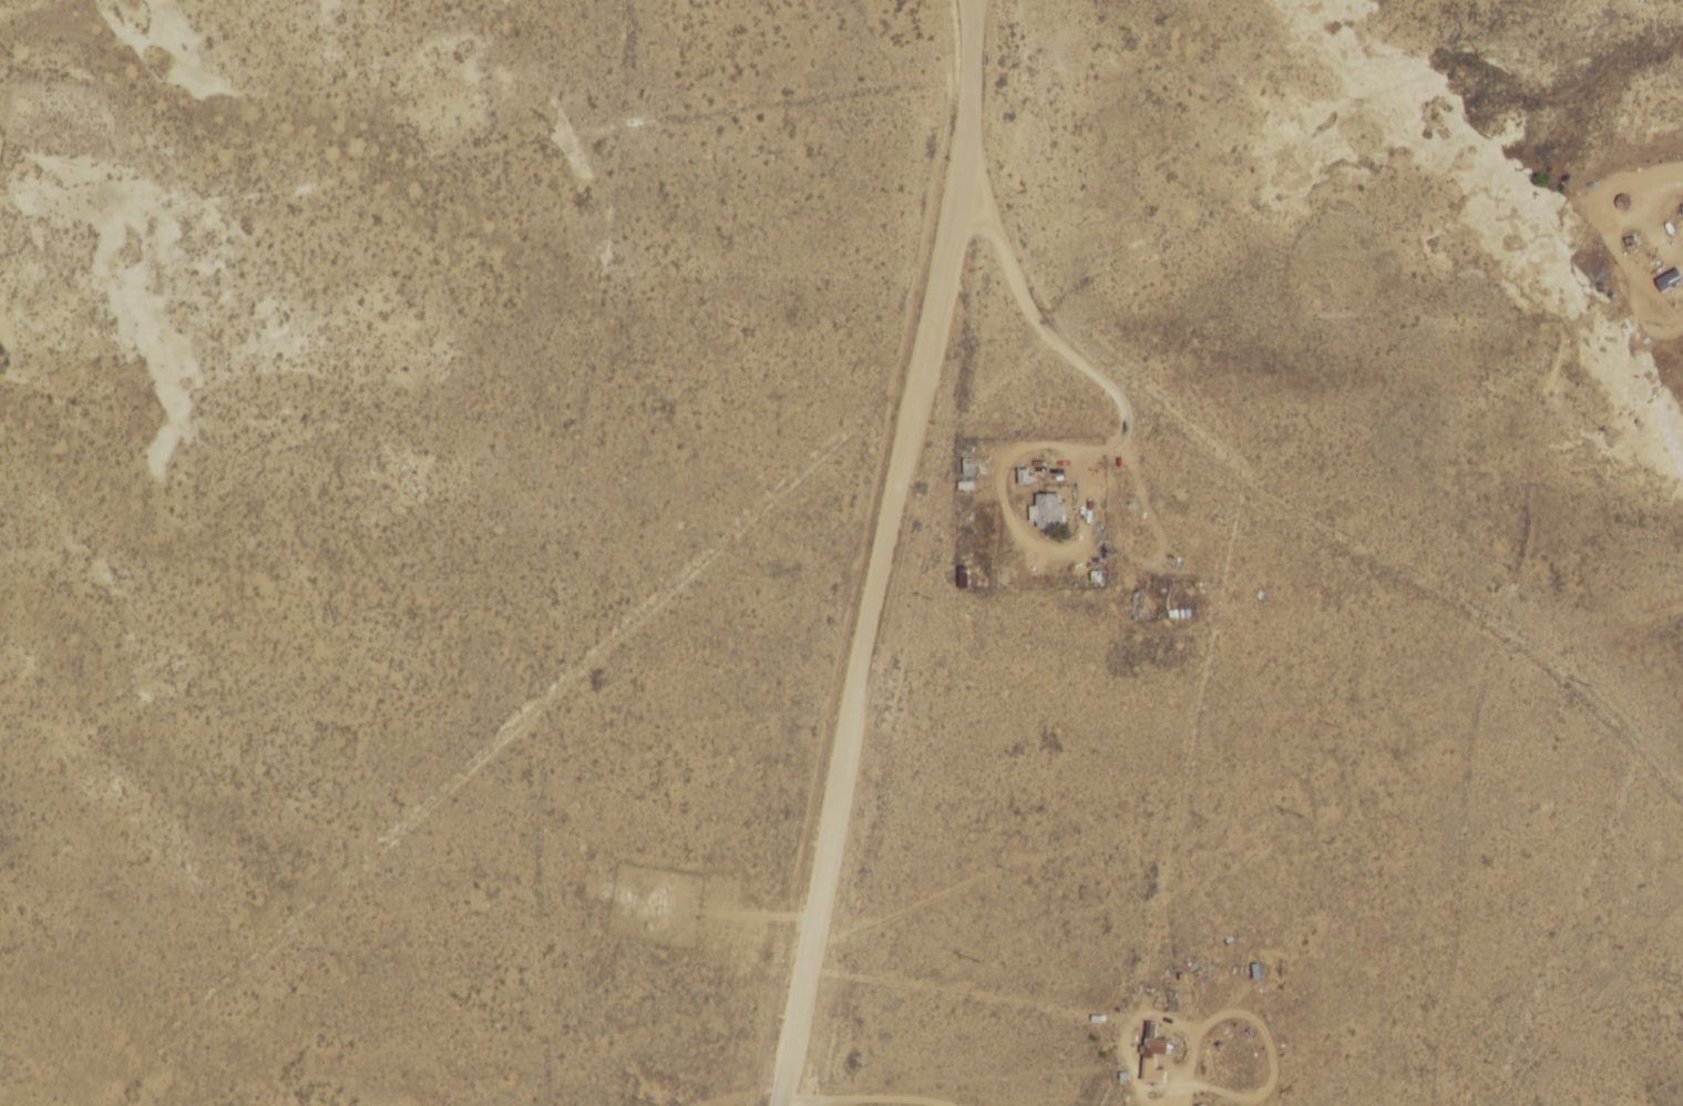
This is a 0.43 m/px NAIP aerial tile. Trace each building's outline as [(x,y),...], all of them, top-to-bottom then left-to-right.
[(1678,270),(1657,283),(1663,293),(1682,280),(1682,278),(1678,270)] [(1063,528),(1063,494),(1036,494),(1036,528),(1063,528)] [(1156,1039),(1156,1023),(1144,1023),(1144,1057),(1166,1057),(1166,1039),(1156,1039)]
